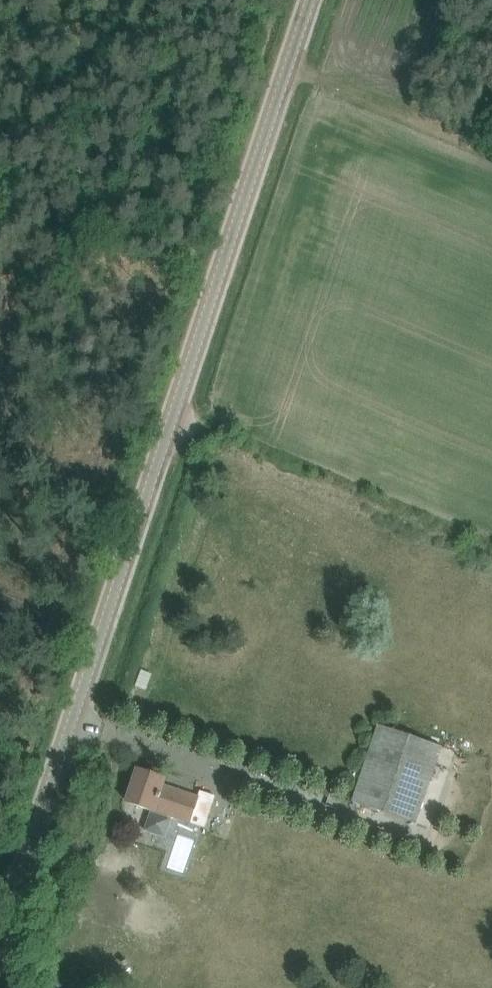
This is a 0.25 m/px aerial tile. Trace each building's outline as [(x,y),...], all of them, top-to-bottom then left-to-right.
[(352,798),(416,821),(444,744),(379,721),(352,798)] [(146,830),(166,837),(173,816),(190,822),(199,797),(163,785),(165,778),(139,769),(127,801),(153,810),(146,830)] [(176,820),(170,868),(190,870),(196,823),(176,820)]
